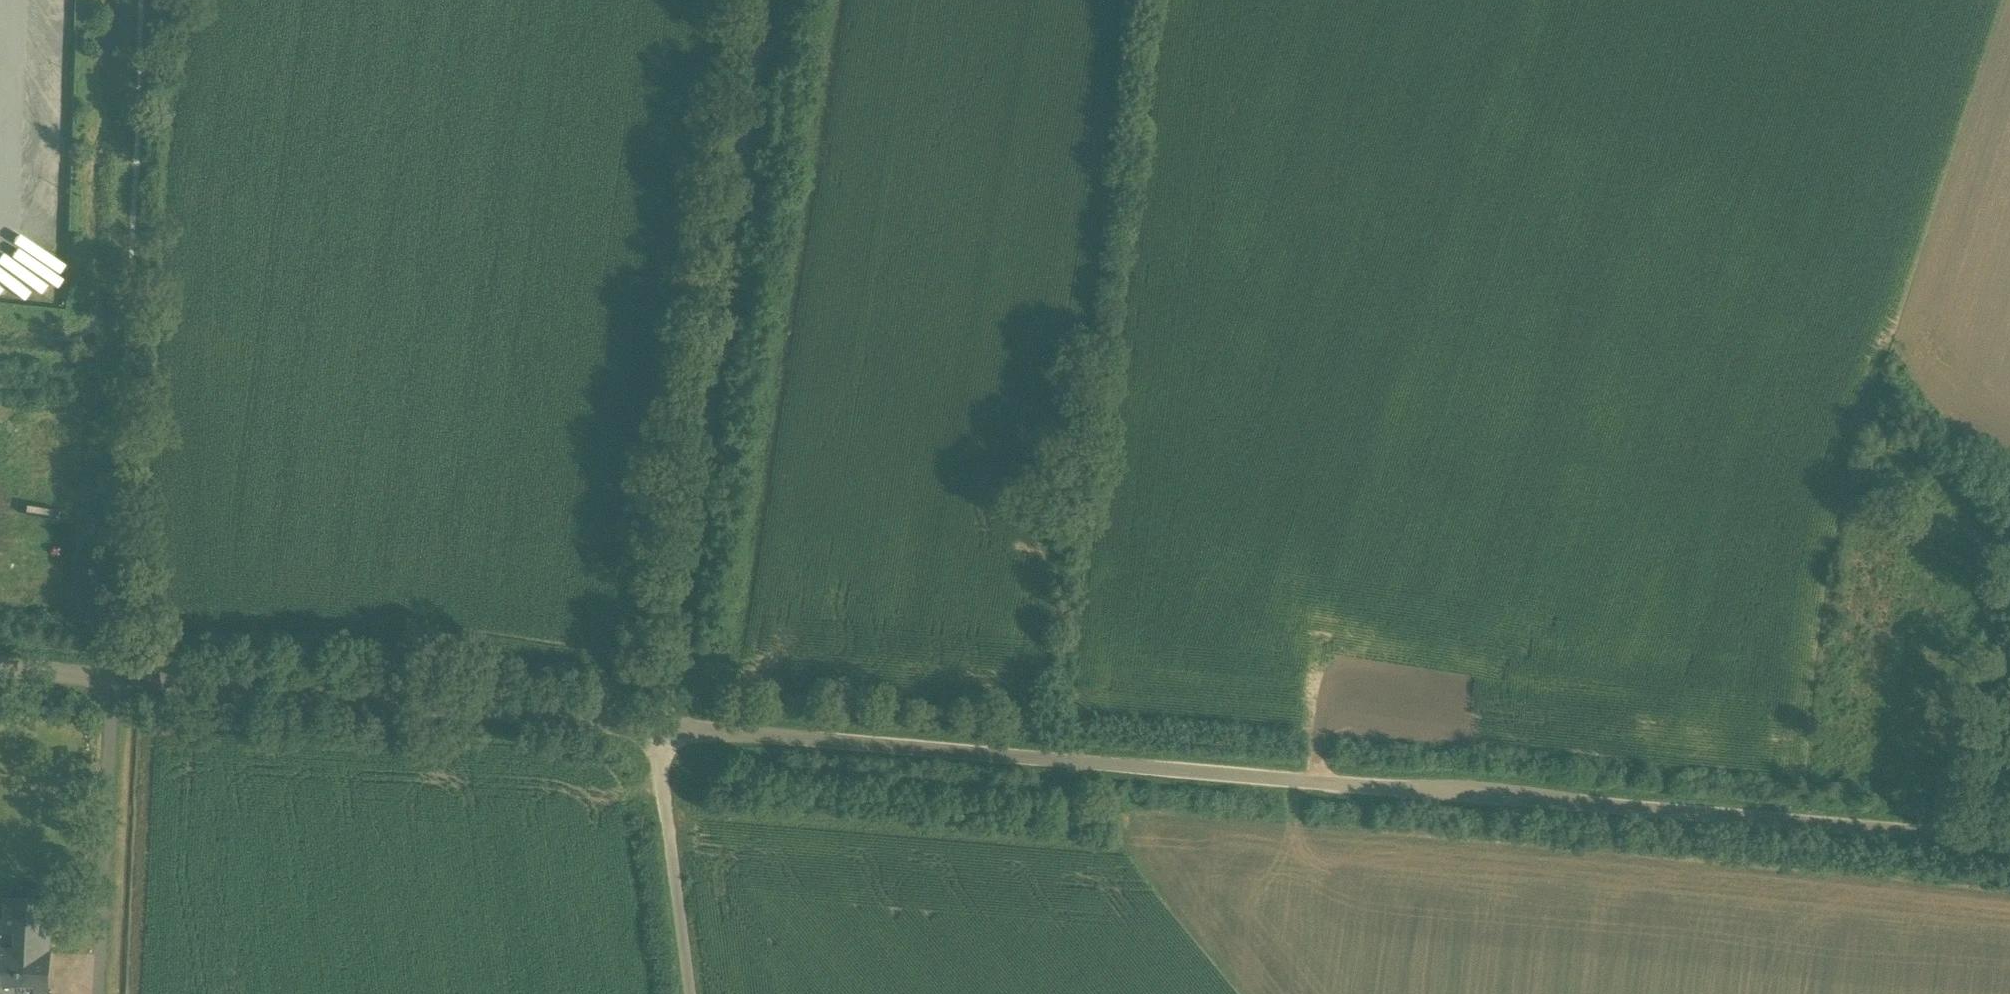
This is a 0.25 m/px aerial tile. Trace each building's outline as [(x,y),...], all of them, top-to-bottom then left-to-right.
[(0,948),(0,993),(48,993),(50,950),(48,950),(50,900),(7,897),(6,933),(23,934),(23,949),(0,948)]
